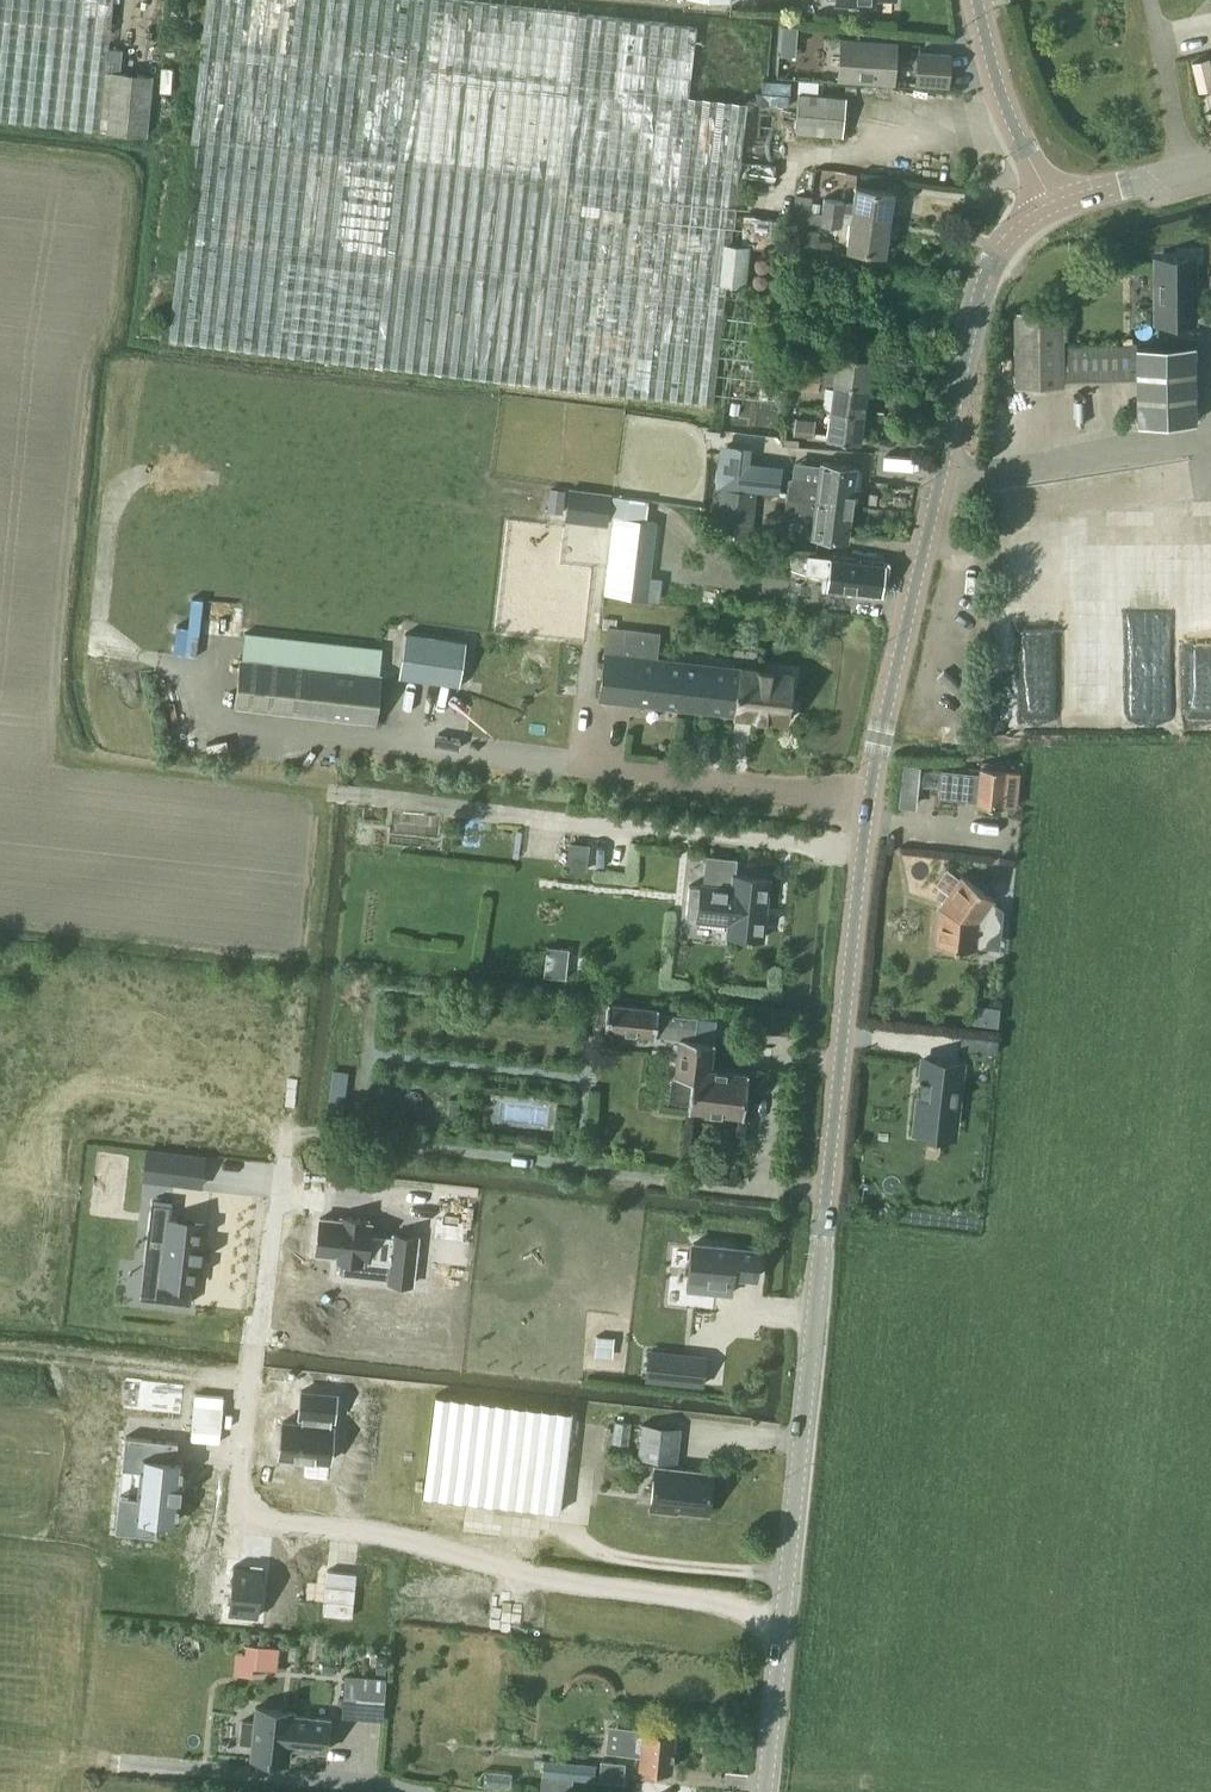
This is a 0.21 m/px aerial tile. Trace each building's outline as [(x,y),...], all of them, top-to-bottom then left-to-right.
[(99,130),(105,71),(106,61),(113,0),(0,0),(0,119),(99,130)] [(712,405),(727,284),(715,283),(715,282),(720,242),(731,243),(747,101),(688,95),(696,26),(459,0),(207,0),(169,341),(712,405)] [(780,37),(794,38),(795,26),(781,25),(780,37)] [(839,76),(892,81),(896,43),(842,38),(839,76)] [(110,47),(107,69),(119,70),(121,49),(110,47)] [(918,51),(916,82),(947,85),(949,53),(918,51)] [(1191,61),(1198,91),(1210,88),(1210,72),(1208,57),(1191,61)] [(105,71),(99,130),(145,135),(151,75),(113,71),(105,71)] [(795,130),(842,133),(845,95),(797,92),(795,130)] [(823,199),(821,214),(888,222),(892,191),(855,186),(851,213),(842,211),(843,202),(823,199)] [(796,193),(793,220),(808,222),(820,223),(821,214),(809,212),(811,195),(796,193)] [(888,222),(821,214),(820,223),(820,225),(840,227),(841,221),(850,223),(847,248),(884,253),(888,222)] [(818,236),(819,227),(808,225),(806,246),(831,249),(832,238),(818,236)] [(790,229),(789,238),(805,240),(806,230),(790,229)] [(792,251),(803,253),(804,242),(793,241),(792,251)] [(727,284),(744,286),(749,245),(731,243),(720,242),(715,283),(727,284)] [(1154,257),(1155,321),(1194,321),(1194,256),(1154,257)] [(1062,309),(1014,310),(1015,386),(1063,385),(1063,379),(1136,377),(1136,423),(1194,421),(1194,345),(1062,346),(1062,309)] [(835,371),(833,383),(866,387),(870,358),(837,354),(835,371)] [(802,366),(800,378),(833,383),(835,371),(802,366)] [(800,378),(799,388),(817,390),(824,387),(833,388),(833,383),(800,378)] [(833,388),(830,410),(863,414),(866,387),(833,383),(833,388)] [(863,414),(830,410),(826,438),(859,443),(863,414)] [(796,415),(794,432),(813,434),(815,418),(796,415)] [(727,444),(722,482),(774,488),(776,474),(738,470),(741,445),(727,444)] [(789,478),(787,495),(852,503),(857,466),(821,462),(818,482),(789,478)] [(721,488),(716,534),(751,538),(755,491),(721,488)] [(852,503),(787,495),(785,512),(814,516),(811,535),(847,540),(852,503)] [(549,499),(548,511),(561,512),(562,500),(549,499)] [(604,593),(604,594),(605,594),(645,599),(659,600),(659,599),(659,598),(661,581),(648,580),(654,523),(643,521),(625,519),(623,529),(611,527),(604,592),(604,593)] [(827,574),(826,586),(881,592),(884,563),(808,554),(805,571),(827,574)] [(701,604),(716,605),(717,590),(703,588),(701,604)] [(599,700),(785,721),(786,717),(792,713),(793,704),(788,699),(791,674),(656,658),(659,634),(616,629),(617,619),(604,618),(603,628),(607,628),(599,700)] [(378,672),(381,646),(378,646),(243,633),(241,659),(238,659),(233,706),(375,722),(380,673),(378,672)] [(397,677),(457,687),(464,644),(404,634),(397,677)] [(902,763),(898,801),(914,802),(918,765),(902,763)] [(940,768),(938,796),(977,800),(976,804),(1001,806),(1002,805),(1015,806),(1018,771),(1005,770),(1005,769),(1004,768),(981,766),(980,766),(979,772),(940,768)] [(570,843),(567,868),(584,870),(588,845),(570,843)] [(736,859),(706,856),(703,884),(700,884),(700,887),(689,885),(685,919),(727,923),(726,935),(762,939),(768,878),(734,875),(736,859)] [(935,943),(935,944),(975,948),(975,947),(975,946),(975,938),(999,940),(1002,908),(991,901),(992,899),(993,898),(961,875),(960,876),(939,906),(936,943),(935,943)] [(559,969),(573,970),(575,951),(560,950),(559,969)] [(598,1004),(596,1026),(604,1027),(604,1029),(655,1035),(655,1034),(679,1036),(675,1076),(671,1079),(669,1096),(672,1100),(688,1102),(688,1108),(742,1115),(746,1080),(747,1072),(709,1067),(713,1041),(713,1040),(693,1038),(695,1017),(657,1013),(658,1009),(607,1003),(607,1005),(598,1004)] [(998,1013),(974,1010),(972,1021),(996,1024),(998,1013)] [(962,1034),(960,1049),(996,1053),(998,1038),(962,1034)] [(922,1059),(915,1121),(955,1126),(962,1063),(922,1059)] [(333,1070),(326,1122),(340,1124),(347,1071),(333,1070)] [(450,1114),(459,1115),(461,1096),(451,1095),(450,1114)] [(535,1147),(536,1136),(517,1135),(516,1145),(535,1147)] [(146,1149),(143,1178),(172,1181),(175,1152),(146,1149)] [(102,1163),(97,1205),(116,1207),(121,1165),(102,1163)] [(151,1200),(144,1261),(162,1263),(158,1298),(190,1302),(192,1286),(192,1283),(197,1284),(199,1259),(201,1259),(201,1258),(199,1258),(200,1249),(202,1249),(202,1248),(201,1247),(204,1223),(169,1219),(170,1216),(171,1202),(151,1200)] [(319,1217),(315,1252),(337,1254),(337,1258),(339,1258),(390,1264),(388,1279),(388,1281),(411,1283),(417,1236),(393,1233),(393,1236),(369,1233),(370,1223),(365,1222),(365,1218),(342,1216),(341,1219),(319,1217)] [(692,1242),(688,1289),(729,1293),(731,1275),(755,1277),(756,1265),(758,1262),(759,1255),(757,1252),(758,1249),(692,1242)] [(596,1335),(594,1355),(611,1356),(613,1336),(596,1335)] [(648,1352),(645,1377),(687,1381),(690,1356),(648,1352)] [(281,1421),(278,1455),(329,1460),(333,1426),(330,1426),(331,1418),(333,1418),(336,1393),(300,1390),(298,1415),(302,1415),(301,1423),(297,1422),(281,1421)] [(571,1413),(435,1397),(423,1497),(560,1513),(571,1413)] [(614,1420),(611,1441),(628,1443),(630,1422),(614,1420)] [(638,1457),(676,1461),(680,1428),(641,1424),(638,1457)] [(118,1495),(114,1530),(155,1535),(157,1518),(175,1520),(178,1496),(179,1497),(180,1484),(179,1484),(182,1461),(175,1460),(177,1441),(124,1435),(121,1468),(140,1469),(137,1497),(118,1495)] [(655,1466),(650,1505),(707,1511),(711,1472),(655,1466)] [(233,1564),(229,1612),(256,1615),(261,1568),(261,1567),(249,1566),(233,1564)] [(326,1569),(322,1613),(351,1616),(355,1572),(326,1569)] [(268,1646),(248,1644),(247,1653),(246,1665),(251,1665),(266,1667),(268,1646)] [(358,1690),(366,1690),(367,1677),(345,1675),(342,1715),(355,1716),(358,1690)] [(288,1761),(290,1747),(325,1750),(329,1717),(293,1714),(293,1710),(255,1706),(254,1721),(242,1720),(240,1741),(251,1742),(250,1757),(288,1761)] [(623,1727),(621,1750),(640,1752),(638,1764),(671,1768),(674,1732),(623,1727)] [(543,1758),(541,1774),(572,1777),(593,1779),(595,1763),(543,1758)] [(600,1760),(598,1780),(623,1782),(625,1762),(600,1760)]
